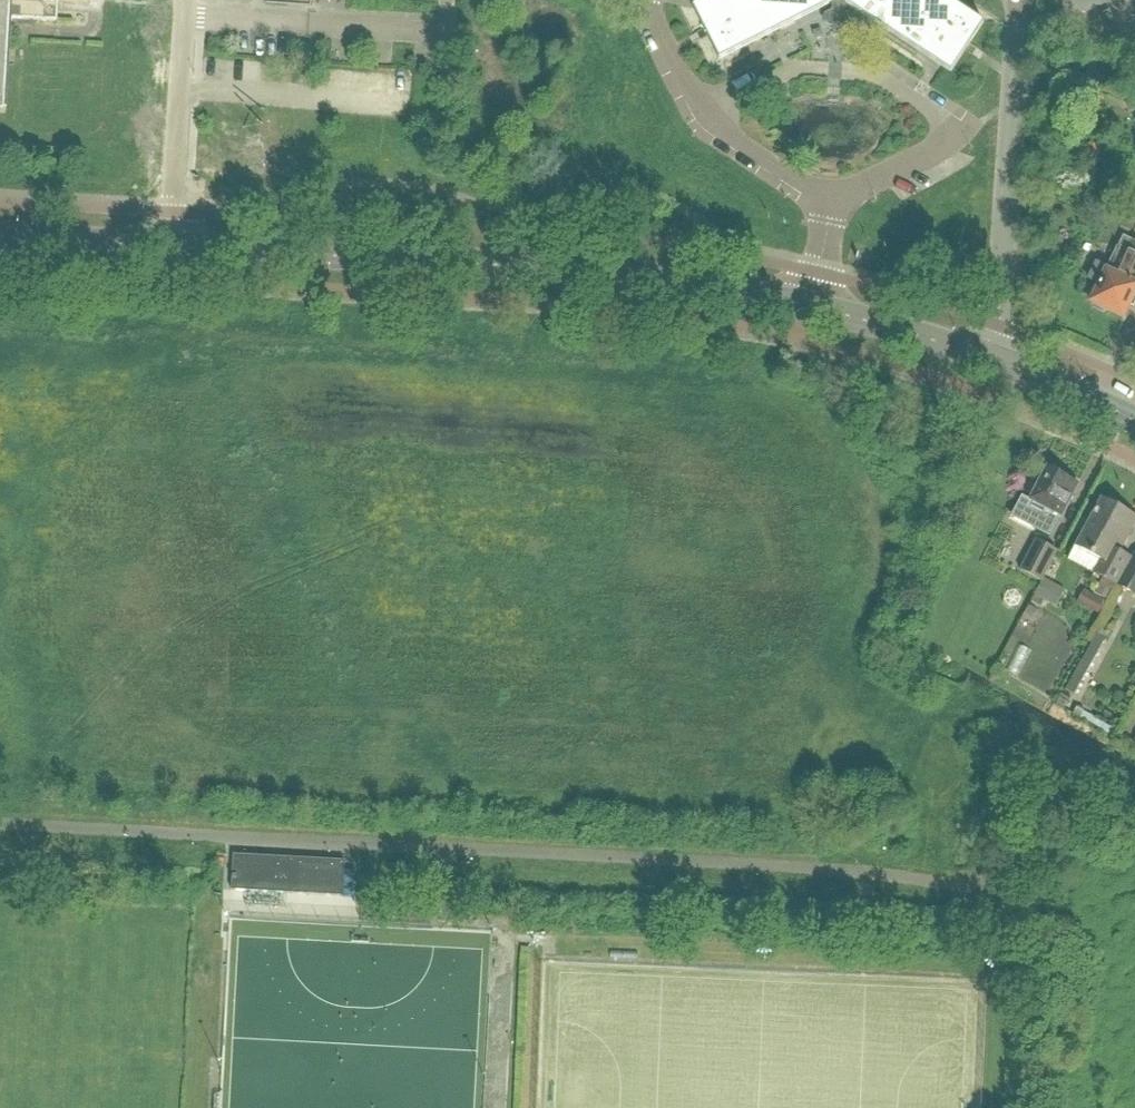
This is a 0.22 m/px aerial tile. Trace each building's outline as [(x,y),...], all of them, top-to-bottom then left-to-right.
[(5,115),(10,39),(11,19),(57,22),(59,0),(0,0),(0,114),(5,115)] [(708,37),(719,60),(832,3),(832,12),(839,16),(846,13),(846,4),(943,68),(954,75),(984,24),(948,0),(707,0),(693,7),(708,37)] [(1097,263),(1089,279),(1100,284),(1091,303),(1095,304),(1095,308),(1104,312),(1108,310),(1124,318),(1134,294),(1134,246),(1129,243),(1125,250),(1119,247),(1108,268),(1097,263)] [(1062,519),(1068,507),(1080,484),(1062,475),(1062,471),(1055,468),(1051,469),(1047,468),(1038,487),(1034,487),(1030,495),(1032,498),(1030,503),(1046,511),(1036,530),(1051,538),(1060,518),(1062,519)] [(1133,559),(1120,551),(1134,523),(1134,516),(1103,498),(1077,546),(1102,559),(1094,572),(1119,586),(1133,559)] [(1037,541),(1022,572),(1043,582),(1058,552),(1037,541)] [(1119,586),(1134,595),(1134,554),(1133,559),(1119,586)] [(1098,633),(1066,690),(1075,695),(1107,638),(1098,633)] [(1110,734),(1114,729),(1085,711),(1086,709),(1078,705),(1074,712),(1110,734)] [(233,855),(231,891),(343,898),(345,862),(233,855)]
